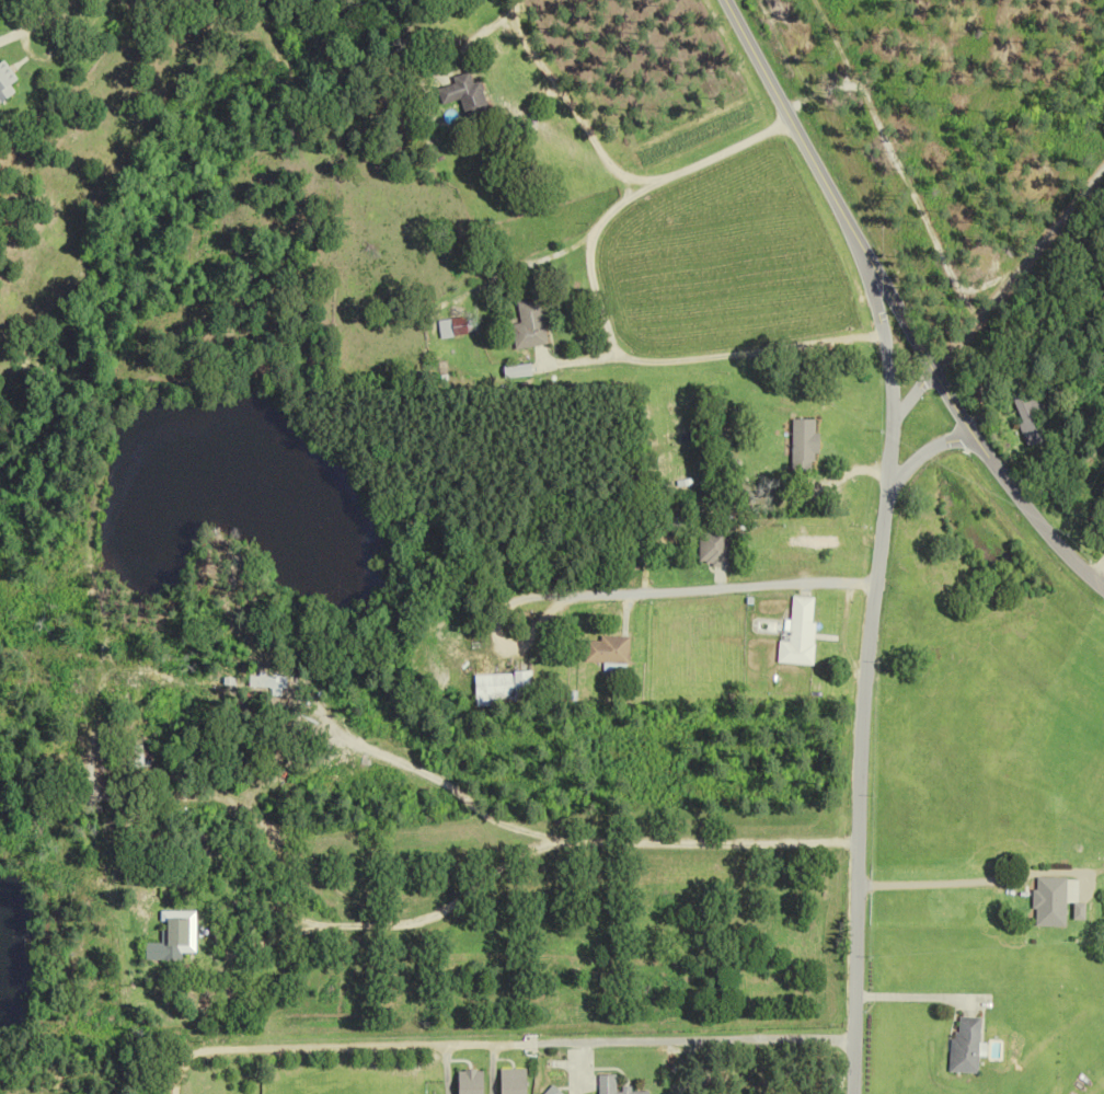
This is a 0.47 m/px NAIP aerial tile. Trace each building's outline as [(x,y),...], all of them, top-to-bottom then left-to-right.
[(0,66),(0,107),(19,94),(14,86),(20,81),(7,62),(0,66)] [(483,80),(475,82),(473,72),(455,77),(457,84),(441,88),(445,105),(464,101),(469,119),(492,113),(483,80)] [(546,344),(538,298),(515,302),(519,322),(509,324),(514,350),(546,344)] [(440,340),(471,331),(467,314),(435,323),(440,340)] [(504,376),(529,376),(529,366),(504,366),(504,376)] [(1037,424),(1025,391),(1014,395),(1027,428),(1037,424)] [(814,420),(791,420),(791,473),(814,473),(814,420)] [(814,597),(790,596),(789,632),(778,631),(777,664),(811,665),(814,597)] [(628,664),(628,637),(585,637),(585,664),(628,664)] [(529,673),(474,674),(474,706),(488,706),(488,698),(529,697),(529,673)] [(141,745),(124,745),(124,768),(141,768),(141,745)] [(1033,927),(1065,927),(1065,878),(1033,878),(1033,927)] [(181,960),(181,953),(193,953),(193,911),(159,911),(159,942),(145,942),(145,960),(181,960)] [(979,1017),(954,1016),(950,1072),(976,1074),(979,1017)] [(527,1070),(501,1070),(501,1093),(527,1093),(527,1070)] [(459,1071),(459,1093),(485,1093),(485,1071),(459,1071)] [(598,1093),(648,1093),(648,1090),(615,1090),(615,1075),(597,1075),(598,1093)] [(551,1085),(543,1093),(560,1093),(551,1085)]
